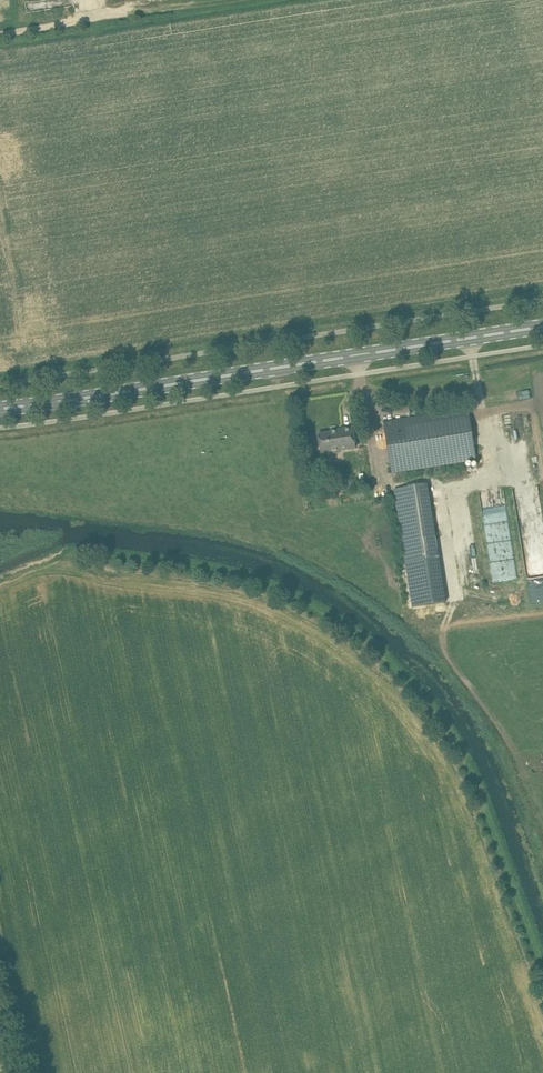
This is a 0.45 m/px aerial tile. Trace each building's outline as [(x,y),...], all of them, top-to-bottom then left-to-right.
[(475,448),(470,420),(469,409),(384,422),(392,473),(477,461),(475,448)] [(356,448),(354,438),(353,427),(331,431),(331,432),(318,434),(322,455),(340,453),(340,451),(356,448)] [(404,562),(439,558),(427,484),(392,489),(404,562)] [(494,580),(517,576),(515,563),(503,565),(492,567),(494,580)]
